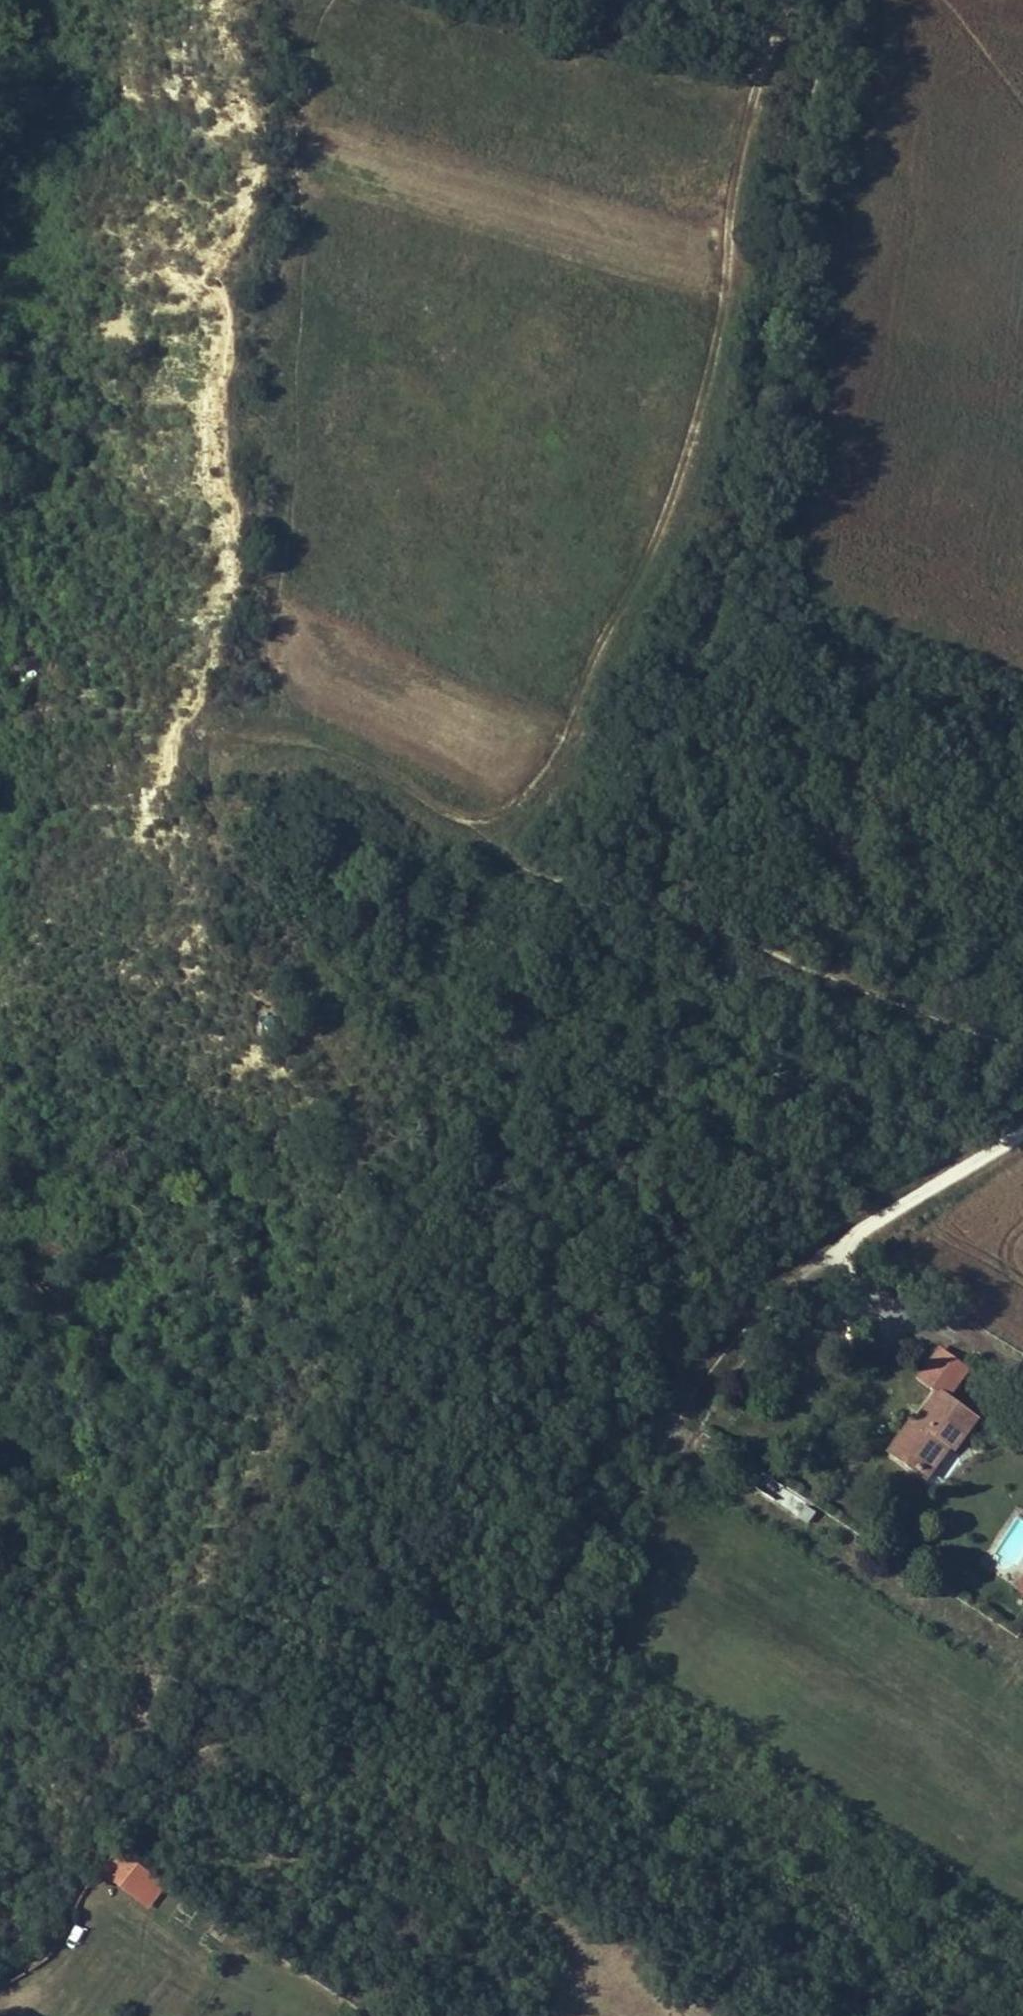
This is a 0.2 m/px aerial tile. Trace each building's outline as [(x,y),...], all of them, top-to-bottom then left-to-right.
[(918,1472),(941,1441),(950,1447),(955,1450),(975,1422),(976,1419),(938,1391),(917,1422),(914,1419),(889,1452),(918,1472)] [(950,1447),(941,1441),(918,1472),(926,1479),(950,1447)] [(806,1507),(807,1504),(760,1474),(753,1487),(807,1522),(813,1512),(806,1507)] [(1022,1597),(1022,1574),(1012,1589),(1022,1597)] [(106,1865),(129,1883),(142,1867),(118,1850),(106,1865)]
